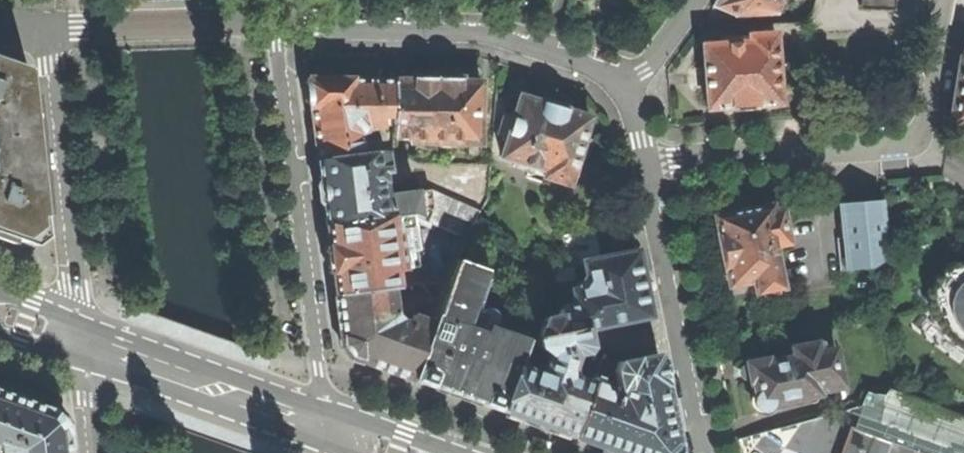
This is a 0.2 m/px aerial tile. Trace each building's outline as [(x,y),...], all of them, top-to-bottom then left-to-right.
[(775,13),(781,0),(716,0),(713,5),(735,15),(775,13)] [(896,9),(896,0),(863,0),(863,9),(896,9)] [(780,104),(775,33),(730,37),(730,43),(702,45),(705,83),(707,109),(729,108),(730,112),(758,110),(758,106),(780,104)] [(962,59),(960,59),(956,82),(950,121),(963,124),(963,44),(962,59)] [(33,242),(47,233),(38,149),(29,66),(0,56),(0,231),(33,242)] [(413,80),(395,80),(394,125),(394,135),(409,136),(409,142),(480,143),(481,82),(461,81),(461,77),(437,77),(413,76),(413,80)] [(312,117),(318,160),(364,154),(361,134),(369,128),(394,125),(395,80),(307,78),(312,117)] [(520,95),(514,115),(508,136),(502,156),(523,163),(546,170),(544,176),(570,184),(591,117),(570,110),(571,105),(557,101),(544,97),(543,101),(520,95)] [(508,136),(514,115),(504,112),(497,133),(508,136)] [(433,208),(430,190),(387,194),(384,171),(389,171),(386,151),(364,154),(318,160),(322,191),(327,224),(412,214),(427,221),(433,208)] [(544,176),(546,170),(523,163),(521,169),(544,176)] [(480,211),(430,190),(433,208),(427,221),(465,238),(480,211)] [(837,238),(840,272),(887,268),(881,199),(838,203),(841,237),(837,238)] [(721,250),(729,286),(753,280),(756,293),(762,292),(765,294),(768,295),(771,294),(775,292),(776,289),(784,288),(775,245),(789,242),(782,208),(774,210),(773,205),(714,217),(721,250)] [(400,225),(413,224),(412,214),(327,224),(331,256),(335,294),(394,287),(399,286),(396,268),(405,267),(400,225)] [(409,267),(407,250),(416,249),(413,224),(400,225),(405,267),(409,267)] [(567,266),(584,263),(602,259),(595,227),(561,234),(567,266)] [(560,315),(563,331),(586,326),(599,324),(649,314),(642,282),(636,252),(602,259),(584,263),(588,280),(582,288),(573,290),(575,304),(564,306),(556,316),(560,315)] [(455,394),(502,410),(518,365),(525,343),(527,339),(489,327),(487,333),(468,327),(488,272),(458,260),(436,320),(415,379),(455,394)] [(959,274),(946,285),(939,298),(940,312),(946,327),(963,341),(963,275),(959,274)] [(379,367),(415,379),(436,320),(415,313),(413,320),(404,318),(396,312),(394,287),(335,294),(343,354),(379,367)] [(654,341),(649,314),(599,324),(603,347),(618,349),(654,341)] [(563,331),(560,315),(556,316),(544,318),(538,337),(563,331)] [(537,422),(572,434),(590,382),(571,376),(570,367),(575,353),(585,351),(588,346),(586,326),(563,331),(538,337),(527,339),(525,343),(542,348),(548,354),(542,373),(518,365),(502,410),(537,422)] [(754,407),(764,412),(772,405),(819,395),(818,392),(843,386),(834,347),(822,349),(820,340),(789,347),(791,356),(769,361),(763,359),(749,362),(746,366),(749,379),(751,379),(752,385),(754,394),(754,407)] [(624,452),(675,452),(676,452),(676,445),(676,440),(675,440),(668,406),(657,354),(619,362),(615,371),(618,387),(620,387),(617,398),(602,393),(601,386),(590,382),(572,434),(620,452),(624,452)] [(0,392),(0,452),(66,452),(63,424),(58,418),(54,412),(0,392)] [(916,450),(907,447),(847,425),(837,452),(924,452),(916,450)] [(552,451),(555,443),(539,438),(535,436),(532,444),(552,451)]
